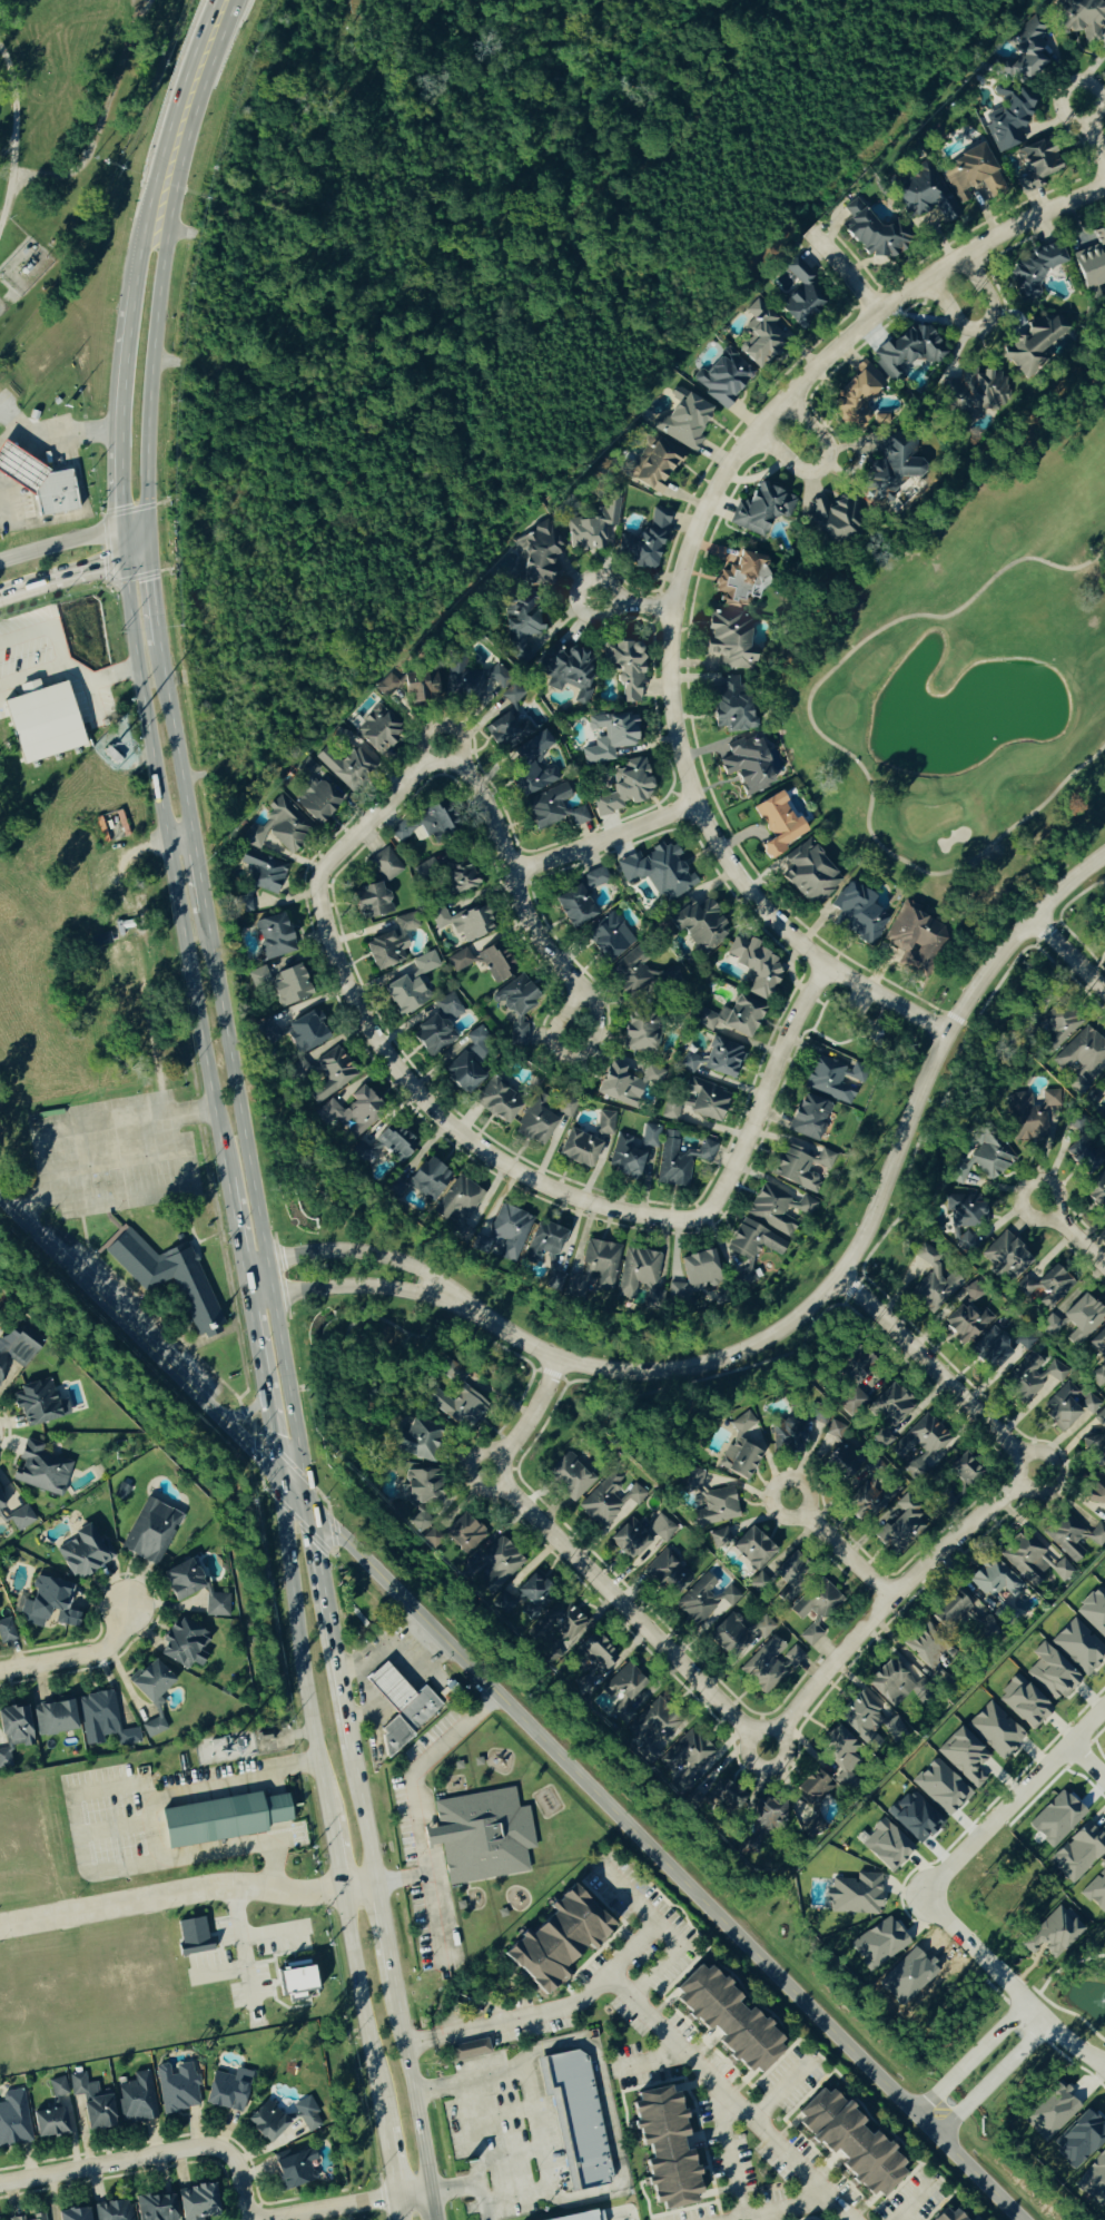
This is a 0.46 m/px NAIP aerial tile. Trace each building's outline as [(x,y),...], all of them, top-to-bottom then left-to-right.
[(1059,41),(1082,35),(1085,44),(1103,39),(1101,30),(1104,29),(1104,2),(1100,3),(1100,0),(1061,0),(1049,3),(1059,41)] [(1054,44),(1031,21),(1008,43),(1024,59),(1016,67),(1029,81),(1048,62),(1042,56),(1054,44)] [(1000,153),(1024,141),(1017,127),(1036,118),(1026,98),(1024,99),(1020,91),(1010,96),(1004,83),(995,87),(1005,107),(982,118),(1000,153)] [(1040,179),(1060,171),(1048,138),(1016,150),(1026,176),(1017,179),(1023,194),(1043,187),(1040,179)] [(988,198),(1005,189),(984,145),(940,166),(959,204),(971,199),(966,189),(981,182),(988,198)] [(936,207),(944,223),(958,216),(931,163),(891,183),(910,221),(936,207)] [(874,230),(861,199),(844,206),(850,220),(846,222),(864,265),(907,247),(896,221),(874,230)] [(1071,255),(1085,290),(1104,283),(1104,229),(1093,233),(1097,245),(1071,255)] [(1018,306),(1045,300),(1039,270),(1064,264),(1059,242),(1023,251),(1025,261),(1009,264),(1018,306)] [(793,261),(784,270),(801,286),(779,309),(800,329),(831,297),(793,261)] [(745,312),(753,319),(744,328),(752,336),(738,350),(758,368),(782,344),(768,330),(778,319),(757,299),(745,312)] [(946,382),(951,412),(953,417),(964,425),(1010,402),(1007,381),(1002,372),(1003,371),(1013,369),(1018,380),(1031,378),(1041,365),(1058,356),(1052,352),(1060,348),(1054,344),(1066,328),(1062,320),(1055,315),(1034,318),(1019,337),(1015,339),(1009,347),(1001,348),(1003,361),(997,369),(994,367),(980,373),(973,368),(946,382)] [(895,382),(906,371),(905,370),(919,356),(931,368),(948,350),(914,317),(873,359),(895,382)] [(723,408),(755,373),(726,347),(695,382),(723,408)] [(697,452),(703,439),(699,436),(713,407),(675,387),(670,397),(675,400),(659,432),(697,452)] [(869,498),(923,481),(906,430),(880,438),(887,458),(866,465),(869,477),(863,479),(869,498)] [(661,495),(682,451),(651,436),(630,480),(661,495)] [(34,497),(37,517),(77,512),(72,471),(52,473),(0,443),(0,477),(34,497)] [(729,525),(762,538),(768,524),(775,527),(779,515),(789,519),(798,497),(775,488),(779,477),(772,475),(767,487),(756,483),(748,504),(739,500),(729,525)] [(809,503),(812,513),(805,516),(817,549),(858,534),(842,491),(809,503)] [(666,510),(652,508),(648,538),(620,534),(616,564),(658,569),(666,510)] [(554,587),(560,525),(534,523),(532,540),(521,539),(517,583),(554,587)] [(759,725),(746,701),(743,675),(755,668),(753,650),(745,647),(752,628),(750,615),(740,612),(749,587),(753,587),(769,578),(762,567),(761,557),(740,550),(733,551),(718,559),(718,560),(720,574),(714,592),(720,594),(722,608),(703,618),(709,673),(713,674),(720,673),(721,684),(711,690),(715,729),(724,728),(727,734),(746,732),(759,725)] [(505,602),(512,663),(529,661),(527,634),(541,633),(537,598),(505,602)] [(644,703),(639,641),(603,644),(605,667),(617,666),(620,705),(644,703)] [(450,671),(379,678),(380,693),(408,691),(410,703),(486,696),(484,679),(493,679),(492,670),(468,672),(467,657),(449,659),(450,671)] [(66,678),(67,681),(80,723),(87,741),(24,762),(9,715),(4,699),(22,692),(19,684),(39,677),(41,686),(66,678)] [(503,700),(515,708),(525,693),(513,685),(503,700)] [(377,756),(406,729),(382,704),(354,731),(377,756)] [(584,749),(586,766),(615,763),(613,749),(637,747),(634,713),(589,718),(591,731),(603,730),(604,739),(593,740),(594,748),(584,749)] [(495,752),(535,737),(529,720),(514,726),(510,716),(485,725),(495,752)] [(742,795),(774,788),(770,772),(782,770),(778,753),(771,755),(767,736),(727,745),(729,757),(719,759),(723,776),(737,774),(742,795)] [(336,766),(327,757),(321,763),(352,792),(376,766),(355,746),(336,766)] [(597,817),(628,810),(627,807),(653,800),(643,760),(610,768),(614,786),(608,787),(610,795),(593,799),(597,817)] [(296,804),(317,826),(343,802),(323,780),(296,804)] [(568,819),(572,829),(590,823),(583,805),(565,812),(562,803),(572,799),(566,785),(523,801),(535,832),(568,819)] [(808,837),(798,818),(794,820),(780,793),(754,806),(770,840),(758,846),(764,858),(808,837)] [(292,856),(307,837),(312,824),(279,796),(273,803),(263,828),(251,823),(245,830),(241,843),(260,850),(265,837),(274,841),(292,856)] [(398,845),(412,836),(419,846),(453,825),(438,800),(389,831),(398,845)] [(783,858),(789,867),(782,872),(807,908),(841,883),(809,840),(783,858)] [(625,886),(646,876),(659,904),(695,887),(674,843),(663,848),(661,844),(649,850),(651,854),(639,860),(635,853),(614,863),(625,886)] [(351,891),(358,922),(393,914),(392,908),(390,905),(389,901),(381,886),(404,872),(389,848),(366,862),(378,882),(378,885),(351,891)] [(277,896),(287,863),(244,849),(237,869),(248,873),(244,886),(277,896)] [(447,895),(476,889),(469,855),(430,864),(430,867),(440,865),(447,895)] [(552,900),(570,932),(598,915),(586,895),(610,881),(600,864),(580,875),(584,882),(552,900)] [(874,900),(849,880),(829,905),(841,915),(836,922),(867,946),(888,919),(870,904),(874,900)] [(733,935),(708,901),(697,909),(692,901),(666,921),(675,934),(681,930),(701,958),(733,935)] [(931,982),(949,926),(926,919),(930,909),(906,902),(885,967),(931,982)] [(465,944),(493,931),(479,904),(448,919),(443,908),(429,914),(438,931),(449,926),(455,937),(460,934),(465,944)] [(374,972),(412,958),(404,934),(420,928),(414,912),(393,920),(397,931),(364,943),(374,972)] [(583,936),(606,966),(636,944),(613,913),(583,936)] [(254,921),(263,961),(294,954),(284,914),(254,921)] [(726,955),(737,959),(733,967),(750,975),(743,990),(766,1001),(785,959),(734,937),(726,955)] [(514,975),(499,943),(478,953),(493,985),(514,975)] [(633,1000),(660,975),(635,948),(607,973),(633,1000)] [(279,1010),(312,997),(300,965),(269,977),(265,967),(247,974),(253,990),(270,983),(279,1010)] [(541,1003),(524,975),(489,996),(494,1005),(498,1002),(509,1022),(541,1003)] [(399,1019),(429,1001),(417,979),(407,984),(403,977),(382,989),(399,1019)] [(466,1014),(451,993),(433,1005),(438,1012),(417,1027),(420,1031),(412,1036),(428,1060),(459,1039),(450,1025),(466,1014)] [(750,1041),(764,1006),(737,996),(730,1012),(721,1008),(714,1027),(750,1041)] [(329,1039),(317,1010),(284,1024),(296,1053),(329,1039)] [(657,1022),(624,1021),(623,1052),(657,1052),(657,1022)] [(1075,1085),(1070,1090),(1078,1099),(1089,1089),(1085,1084),(1089,1080),(1086,1077),(1104,1059),(1104,1046),(1088,1026),(1052,1059),(1075,1085)] [(477,1106),(507,1125),(522,1101),(495,1084),(497,1081),(477,1068),(496,1040),(475,1027),(467,1040),(468,1040),(448,1071),(450,1072),(445,1080),(469,1095),(477,1082),(488,1088),(477,1106)] [(732,1086),(747,1052),(714,1037),(704,1059),(685,1051),(680,1063),(732,1086)] [(358,1078),(339,1046),(313,1061),(325,1083),(308,1093),(315,1104),(358,1078)] [(853,1106),(867,1067),(842,1058),(840,1062),(816,1053),(803,1088),(853,1106)] [(595,1092),(632,1108),(643,1082),(633,1078),(635,1073),(608,1061),(595,1092)] [(666,1073),(649,1065),(641,1079),(658,1088),(666,1073)] [(1013,1109),(1012,1140),(1049,1142),(1050,1117),(1060,1117),(1061,1092),(1043,1091),(1043,1110),(1013,1109)] [(821,1141),(830,1102),(797,1095),(789,1134),(821,1141)] [(561,1097),(556,1114),(572,1119),(577,1102),(561,1097)] [(676,1123),(684,1102),(691,1104),(692,1101),(681,1098),(678,1104),(667,1100),(660,1117),(676,1123)] [(540,1148),(559,1118),(533,1101),(513,1130),(540,1148)] [(615,1112),(598,1111),(597,1134),(614,1135),(615,1112)] [(416,1140),(378,1117),(361,1144),(370,1149),(373,1144),(402,1162),(416,1140)] [(601,1142),(568,1128),(556,1156),(590,1170),(601,1142)] [(689,1188),(692,1161),(713,1163),(716,1141),(703,1140),(702,1150),(686,1148),(686,1152),(678,1151),(680,1133),(663,1130),(656,1184),(689,1188)] [(950,1178),(964,1183),(969,1169),(1002,1181),(1014,1148),(968,1130),(950,1178)] [(1084,1177),(1104,1160),(1104,1155),(1086,1132),(1063,1150),(1084,1177)] [(771,1175),(814,1194),(821,1178),(807,1172),(811,1163),(829,1170),(836,1155),(816,1146),(815,1148),(788,1136),(771,1175)] [(431,1204),(452,1174),(426,1156),(405,1186),(431,1204)] [(1082,1194),(1104,1214),(1104,1213),(1104,1168),(1082,1194)] [(485,1192),(459,1175),(435,1213),(451,1223),(445,1232),(464,1244),(473,1230),(464,1225),(485,1192)] [(789,1238),(801,1216),(808,1220),(818,1203),(802,1195),(799,1200),(764,1181),(746,1214),(789,1238)] [(982,1194),(963,1197),(962,1190),(945,1192),(948,1220),(937,1221),(939,1235),(953,1233),(955,1251),(975,1249),(973,1232),(987,1230),(982,1194)] [(534,1217),(492,1201),(472,1252),(486,1258),(493,1242),(502,1245),(497,1257),(515,1264),(534,1217)] [(788,1242),(742,1218),(717,1268),(747,1283),(765,1248),(780,1256),(788,1242)] [(565,1230),(534,1221),(523,1263),(538,1267),(542,1253),(558,1257),(565,1230)] [(126,1225),(155,1254),(186,1241),(223,1324),(195,1335),(170,1278),(142,1289),(102,1249),(126,1225)] [(1033,1261),(1005,1230),(979,1254),(1007,1284),(1033,1261)] [(964,1283),(953,1272),(944,1280),(937,1272),(945,1265),(925,1244),(912,1257),(926,1272),(906,1291),(930,1316),(964,1283)] [(661,1254),(625,1247),(616,1296),(634,1300),(637,1286),(654,1290),(661,1254)] [(1074,1282),(1052,1264),(1041,1278),(1031,1269),(1015,1289),(1027,1299),(1038,1287),(1047,1294),(1039,1304),(1049,1312),(1074,1282)] [(1104,1318),(1104,1314),(1083,1293),(1076,1300),(1071,1295),(1039,1328),(1050,1339),(1067,1322),(1074,1330),(1066,1339),(1076,1348),(1104,1318)] [(962,1304),(941,1325),(963,1346),(984,1325),(962,1304)] [(1087,1344),(1104,1360),(1089,1377),(1101,1388),(1104,1385),(1104,1324),(1087,1344)] [(5,1364),(28,1369),(33,1341),(0,1335),(0,1388),(5,1364)] [(1003,1382),(1026,1404),(1051,1377),(1059,1384),(1070,1372),(1054,1358),(1046,1366),(1031,1352),(1003,1382)] [(831,1382),(844,1395),(836,1402),(849,1417),(867,1400),(854,1386),(863,1378),(851,1364),(831,1382)] [(1063,1431),(1084,1410),(1091,1416),(1103,1403),(1084,1385),(1079,1390),(1068,1379),(1039,1409),(1063,1431)] [(25,1428),(60,1418),(50,1380),(9,1390),(14,1409),(20,1408),(25,1428)] [(915,1405),(892,1382),(867,1407),(884,1424),(870,1437),(883,1450),(894,1439),(887,1432),(915,1405)] [(451,1400),(436,1388),(426,1400),(465,1433),(488,1405),(463,1385),(451,1400)] [(1104,1408),(1093,1419),(1104,1430),(1104,1409),(1104,1408)] [(954,1443),(925,1415),(888,1452),(918,1481),(954,1443)] [(399,1459),(437,1463),(441,1421),(403,1417),(399,1459)] [(773,1452),(804,1450),(803,1420),(772,1421),(773,1452)] [(1090,1474),(1085,1475),(1087,1486),(1079,1505),(1100,1515),(1103,1525),(1104,1526),(1104,1436),(1101,1434),(1081,1439),(1090,1474)] [(62,1497),(72,1462),(49,1455),(52,1446),(25,1438),(17,1468),(14,1467),(10,1482),(62,1497)] [(746,1482),(761,1452),(740,1442),(737,1448),(728,1444),(716,1468),(746,1482)] [(847,1482),(859,1461),(834,1447),(822,1468),(847,1482)] [(596,1480),(565,1451),(544,1474),(574,1503),(596,1480)] [(980,1481),(967,1452),(948,1461),(961,1490),(980,1481)] [(405,1471),(406,1504),(439,1504),(439,1470),(405,1471)] [(647,1495),(635,1484),(626,1494),(617,1485),(621,1481),(611,1471),(576,1508),(601,1531),(630,1501),(636,1507),(647,1495)] [(862,1524),(903,1491),(892,1477),(876,1490),(871,1483),(845,1503),(862,1524)] [(740,1519),(732,1488),(702,1495),(706,1512),(692,1515),(696,1530),(740,1519)] [(120,1550),(157,1567),(182,1515),(145,1498),(120,1550)] [(891,1554),(923,1525),(916,1518),(922,1514),(912,1503),(875,1537),(891,1554)] [(9,1515),(16,1531),(36,1523),(28,1506),(9,1515)] [(441,1529),(466,1556),(487,1536),(462,1509),(441,1529)] [(1090,1534),(1064,1509),(1041,1533),(1075,1565),(1087,1551),(1080,1545),(1090,1534)] [(418,1534),(433,1523),(423,1510),(408,1521),(418,1534)] [(632,1566),(673,1527),(661,1514),(644,1529),(633,1517),(608,1540),(632,1566)] [(1104,1543),(1104,1540),(1104,1527),(1098,1523),(1091,1535),(1104,1543)] [(55,1549),(71,1581),(108,1563),(89,1524),(71,1532),(75,1540),(55,1549)] [(756,1572),(776,1551),(750,1526),(730,1548),(756,1572)] [(708,1536),(716,1551),(735,1542),(727,1527),(708,1536)] [(999,1555),(1031,1587),(1049,1569),(1064,1583),(1075,1572),(1062,1558),(1053,1567),(1042,1556),(1047,1551),(1025,1529),(999,1555)] [(526,1563),(501,1537),(478,1559),(485,1566),(472,1579),(489,1597),(526,1563)] [(692,1579),(665,1550),(642,1571),(669,1601),(692,1579)] [(787,1605),(812,1575),(789,1555),(770,1577),(763,1571),(750,1586),(762,1597),(776,1580),(785,1587),(777,1596),(787,1605)] [(991,1600),(1002,1589),(1013,1599),(1024,1586),(993,1557),(970,1581),(991,1600)] [(159,1573),(173,1603),(204,1588),(190,1559),(159,1573)] [(524,1600),(516,1606),(529,1624),(559,1600),(536,1572),(515,1589),(524,1600)] [(674,1606),(696,1629),(724,1601),(731,1608),(742,1597),(729,1585),(714,1600),(708,1593),(717,1584),(707,1573),(674,1606)] [(73,1582),(36,1576),(31,1602),(22,1601),(19,1623),(45,1627),(48,1611),(56,1613),(54,1624),(77,1628),(80,1613),(68,1611),(73,1582)] [(845,1602),(824,1580),(791,1611),(805,1626),(797,1633),(810,1647),(824,1634),(818,1627),(845,1602)] [(1104,1640),(1104,1601),(1092,1590),(1073,1612),(1104,1640)] [(963,1641),(978,1619),(968,1612),(973,1606),(953,1592),(934,1621),(963,1641)] [(230,1617),(230,1596),(205,1596),(206,1618),(230,1617)] [(524,1631),(534,1645),(551,1632),(560,1644),(585,1627),(567,1601),(524,1631)] [(761,1641),(776,1627),(765,1615),(750,1629),(733,1610),(706,1636),(729,1661),(756,1636),(761,1641)] [(10,1617),(0,1621),(0,1644),(0,1646),(17,1640),(10,1617)] [(189,1669),(191,1664),(198,1666),(211,1632),(173,1618),(158,1658),(189,1669)] [(1075,1618),(1052,1640),(1086,1676),(1104,1658),(1104,1651),(1075,1618)] [(905,1644),(928,1670),(949,1650),(926,1625),(905,1644)] [(617,1659),(593,1633),(575,1649),(599,1675),(617,1659)] [(778,1639),(787,1649),(778,1657),(790,1670),(806,1657),(785,1633),(778,1639)] [(739,1668),(762,1696),(786,1675),(772,1658),(784,1648),(775,1638),(739,1668)] [(1025,1674),(1057,1704),(1081,1679),(1042,1642),(1031,1653),(1038,1660),(1025,1674)] [(175,1681),(154,1659),(128,1682),(149,1705),(175,1681)] [(909,1664),(902,1671),(891,1659),(867,1683),(893,1710),(924,1680),(909,1664)] [(443,1708),(423,1686),(413,1695),(384,1663),(365,1680),(396,1715),(379,1730),(385,1736),(377,1743),(389,1756),(443,1708)] [(996,1698),(1032,1732),(1053,1710),(1017,1676),(996,1698)] [(88,1744),(115,1739),(117,1748),(141,1743),(138,1728),(120,1731),(112,1690),(79,1696),(88,1744)] [(883,1716),(861,1692),(837,1714),(872,1752),(876,1747),(863,1733),(883,1716)] [(76,1732),(72,1699),(34,1704),(39,1737),(76,1732)] [(968,1724),(1004,1759),(1026,1736),(990,1701),(968,1724)] [(651,1763),(687,1726),(672,1711),(666,1717),(651,1703),(621,1733),(651,1763)] [(0,1710),(0,1727),(3,1749),(0,1750),(0,1769),(13,1768),(10,1748),(32,1745),(26,1706),(0,1710)] [(148,1740),(167,1730),(161,1716),(141,1726),(148,1740)] [(815,1743),(831,1765),(826,1768),(843,1792),(858,1781),(852,1773),(859,1768),(848,1754),(856,1749),(839,1725),(815,1743)] [(975,1771),(989,1756),(959,1727),(935,1751),(975,1790),(985,1780),(975,1771)] [(675,1775),(680,1772),(694,1771),(718,1756),(712,1747),(697,1748),(697,1744),(690,1733),(673,1744),(680,1756),(680,1757),(679,1757),(667,1765),(667,1762),(657,1762),(654,1764),(654,1768),(667,1788),(681,1787),(683,1786),(675,1775)] [(828,1827),(811,1810),(834,1788),(816,1769),(785,1799),(801,1815),(798,1818),(804,1824),(798,1829),(812,1843),(828,1827)] [(746,1794),(711,1776),(700,1797),(735,1815),(746,1794)] [(448,1886),(529,1873),(525,1851),(535,1849),(528,1807),(517,1808),(514,1789),(433,1802),(437,1827),(422,1829),(425,1848),(441,1845),(448,1886)] [(291,1822),(287,1794),(260,1798),(259,1794),(159,1809),(166,1849),(266,1834),(265,1826),(291,1822)] [(741,1838),(735,1854),(741,1868),(750,1871),(758,1866),(755,1858),(763,1854),(766,1845),(763,1839),(766,1832),(773,1828),(777,1830),(793,1823),(785,1808),(751,1795),(744,1815),(750,1817),(756,1831),(741,1838)] [(891,1874),(914,1848),(883,1820),(859,1845),(891,1874)] [(1097,1832),(1085,1821),(1047,1861),(1072,1885),(1104,1850),(1104,1830),(1102,1827),(1097,1832)] [(1080,1894),(1104,1917),(1104,1858),(1099,1865),(1103,1869),(1080,1894)] [(833,1913),(880,1915),(881,1874),(857,1873),(856,1880),(833,1879),(832,1890),(825,1889),(825,1900),(833,1901),(833,1913)] [(543,1998),(567,1974),(562,1969),(585,1946),(591,1952),(614,1929),(570,1884),(546,1908),(551,1913),(529,1935),(524,1930),(500,1953),(543,1998)] [(1054,1961),(1085,1929),(1060,1905),(1020,1945),(1032,1956),(1040,1947),(1054,1961)] [(181,1956),(210,1952),(206,1918),(176,1922),(181,1956)] [(909,1947),(892,1918),(858,1937),(871,1960),(864,1963),(868,1970),(909,1947)] [(277,1968),(279,1994),(313,1991),(311,1965),(277,1968)] [(758,2076),(786,2048),(749,2010),(744,2014),(735,2004),(739,1998),(721,1980),(717,1978),(715,1975),(697,1966),(672,1990),(678,1996),(674,2004),(689,2020),(697,2024),(706,2033),(711,2029),(719,2037),(715,2044),(732,2061),(737,2064),(740,2067),(758,2076)] [(491,2055),(488,2040),(451,2047),(454,2062),(491,2055)] [(610,2183),(572,2191),(571,2190),(551,2093),(545,2094),(537,2057),(578,2049),(585,2054),(613,2177),(610,2183)] [(155,2067),(162,2114),(202,2109),(198,2076),(193,2077),(192,2064),(171,2067),(171,2065),(155,2067)] [(212,2072),(204,2105),(242,2114),(253,2074),(235,2069),(232,2077),(212,2072)] [(133,2083),(118,2085),(123,2124),(157,2120),(151,2071),(132,2073),(133,2083)] [(78,2134),(115,2128),(110,2091),(98,2092),(97,2083),(86,2084),(85,2073),(70,2075),(78,2134)] [(49,2080),(54,2109),(31,2113),(36,2140),(68,2134),(61,2097),(69,2096),(65,2077),(49,2080)] [(1082,2107),(1060,2084),(1025,2117),(1048,2140),(1082,2107)] [(858,2127),(861,2123),(825,2085),(797,2113),(803,2119),(797,2125),(828,2157),(834,2151),(844,2162),(838,2167),(857,2187),(861,2183),(878,2202),(910,2172),(872,2133),(868,2137),(858,2127)] [(647,2149),(645,2169),(645,2171),(643,2187),(649,2188),(652,2206),(660,2205),(661,2211),(694,2206),(696,2184),(696,2181),(697,2167),(692,2167),(690,2152),(682,2151),(680,2139),(686,2138),(683,2122),(684,2111),(679,2110),(676,2095),(669,2094),(668,2088),(634,2094),(632,2116),(632,2119),(631,2131),(636,2132),(639,2148),(646,2147),(647,2149)] [(32,2142),(23,2090),(2,2093),(3,2103),(0,2104),(0,2148),(32,2142)] [(294,2105),(307,2134),(323,2126),(310,2097),(294,2105)] [(290,2123),(266,2099),(244,2122),(268,2146),(290,2123)] [(1075,2171),(1104,2139),(1104,2131),(1085,2111),(1050,2147),(1075,2171)] [(281,2190),(330,2174),(325,2158),(329,2157),(326,2145),(272,2162),(281,2190)] [(1103,2148),(1077,2184),(1104,2204),(1104,2149),(1103,2148)] [(203,2219),(219,2217),(214,2184),(177,2190),(182,2219),(203,2219)] [(172,2194),(135,2200),(139,2219),(177,2219),(172,2194)] [(97,2219),(132,2219),(129,2200),(95,2206),(97,2219)] [(87,2208),(58,2213),(59,2219),(89,2219),(87,2208)] [(950,2208),(938,2219),(962,2219),(950,2208)] [(597,2212),(553,2219),(598,2219),(597,2212)]
